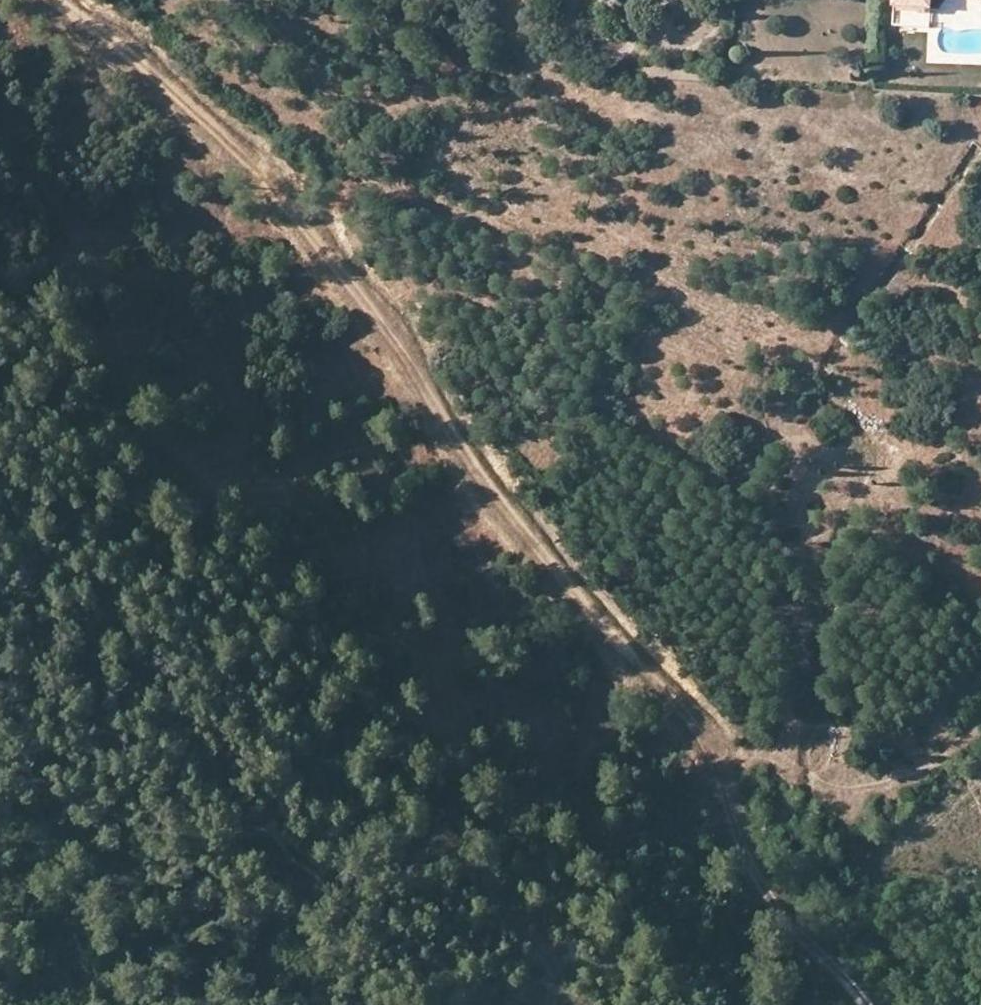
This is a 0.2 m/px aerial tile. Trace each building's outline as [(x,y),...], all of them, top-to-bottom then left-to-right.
[(897,7),(934,9),(935,0),(898,0),(897,7)]
